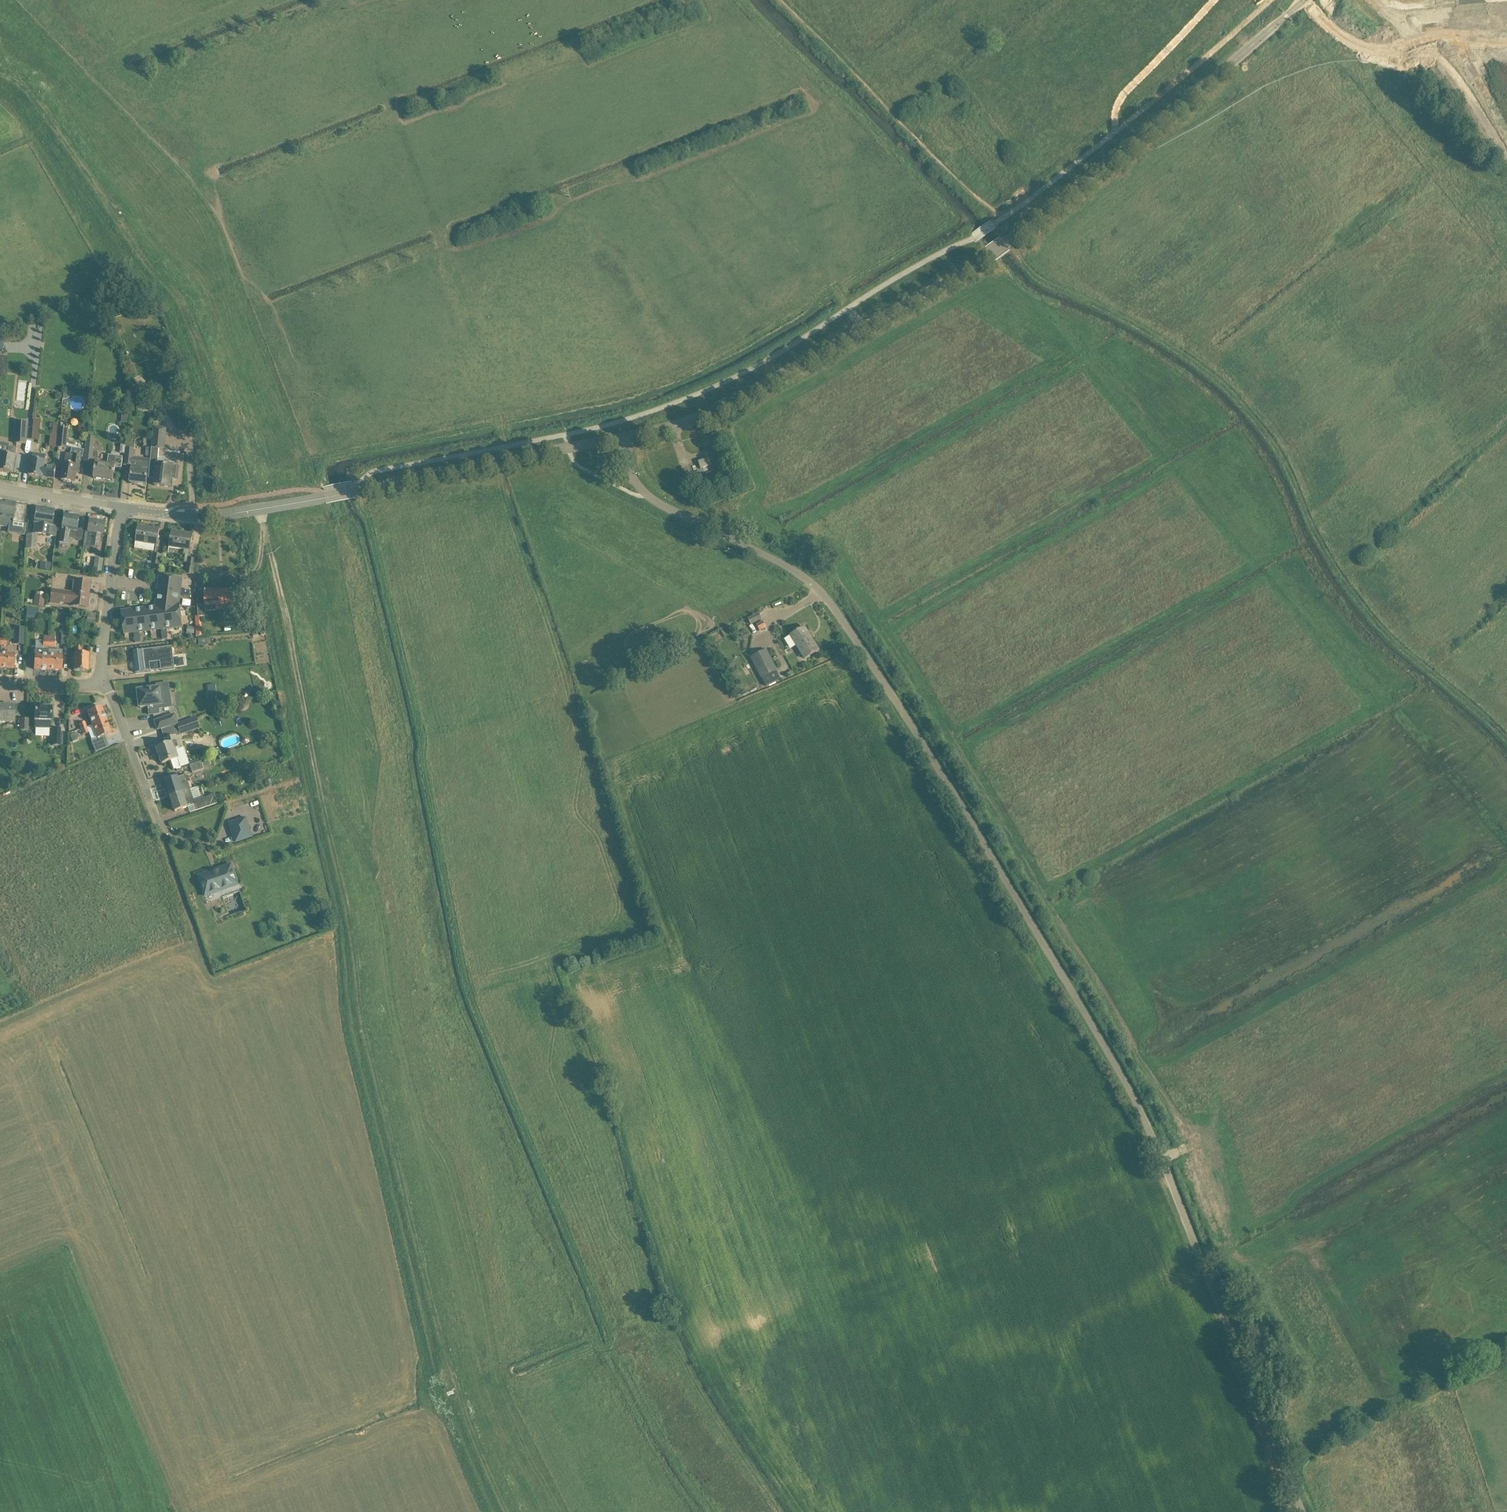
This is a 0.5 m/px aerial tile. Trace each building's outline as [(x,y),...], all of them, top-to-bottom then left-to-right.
[(134,364),(131,365),(125,367),(132,388),(137,387),(134,378),(138,377),(134,364)] [(17,422),(16,444),(26,444),(27,422),(17,422)] [(59,435),(58,448),(67,449),(69,429),(65,429),(60,428),(59,435)] [(93,457),(95,437),(88,436),(85,456),(93,457)] [(146,485),(147,480),(149,459),(134,458),(136,438),(128,437),(125,465),(132,465),(130,483),(146,485)] [(13,473),(17,448),(9,447),(8,455),(1,454),(0,463),(0,471),(13,473)] [(170,487),(171,482),(173,464),(158,463),(159,449),(152,448),(148,478),(155,479),(154,486),(170,487)] [(54,479),(56,468),(45,466),(45,462),(45,461),(46,456),(32,454),(32,459),(31,459),(29,475),(43,477),(54,479)] [(71,465),(65,463),(62,480),(75,483),(76,473),(78,474),(81,456),(71,454),(70,460),(72,460),(71,465)] [(107,464),(96,463),(94,478),(113,481),(117,456),(109,454),(107,464)] [(710,458),(689,465),(694,478),(714,471),(710,458)] [(9,528),(10,519),(13,519),(12,523),(24,525),(27,506),(0,502),(0,526),(9,528)] [(54,510),(36,508),(33,523),(35,523),(34,533),(45,535),(47,525),(52,526),(52,525),(54,510)] [(83,530),(77,530),(79,516),(72,515),(70,513),(66,512),(64,514),(63,514),(61,529),(59,543),(67,544),(68,539),(82,540),(83,530)] [(90,521),(89,520),(87,533),(92,533),(90,546),(98,547),(101,532),(103,533),(105,523),(96,522),(97,519),(90,518),(90,521)] [(138,525),(136,542),(157,546),(160,529),(138,525)] [(169,547),(190,550),(191,551),(193,534),(172,530),(169,547)] [(37,550),(37,534),(26,534),(26,549),(37,550)] [(160,571),(162,554),(153,553),(151,570),(160,571)] [(102,572),(103,559),(95,558),(93,570),(102,572)] [(186,574),(193,575),(196,559),(188,558),(186,574)] [(141,578),(141,569),(128,569),(128,578),(141,578)] [(158,590),(180,592),(180,589),(181,579),(160,577),(158,586),(158,590)] [(90,582),(74,580),(73,593),(52,591),(51,603),(59,604),(60,602),(71,603),(71,606),(86,608),(90,582)] [(179,596),(185,596),(185,590),(180,589),(180,592),(158,590),(156,603),(161,604),(179,606),(179,605),(178,604),(179,596)] [(207,616),(206,612),(242,609),(241,589),(234,589),(234,590),(211,591),(211,590),(205,591),(205,599),(197,599),(198,617),(207,616)] [(34,595),(33,606),(44,607),(45,597),(44,597),(44,594),(36,593),(36,596),(34,595)] [(182,626),(179,606),(161,604),(161,607),(164,628),(161,629),(162,634),(164,634),(167,634),(167,629),(166,629),(166,628),(182,626)] [(150,630),(161,629),(164,628),(161,607),(160,607),(148,608),(150,630)] [(26,619),(38,620),(39,609),(27,608),(26,619)] [(134,610),(137,632),(139,632),(143,631),(150,630),(148,608),(134,610)] [(134,633),(134,638),(140,637),(140,632),(139,632),(137,632),(134,610),(122,611),(122,616),(124,633),(134,632),(134,633)] [(95,626),(96,614),(88,613),(87,626),(95,626)] [(751,624),(761,618),(759,613),(749,619),(751,624)] [(756,625),(760,631),(766,627),(763,621),(756,625)] [(14,627),(14,643),(23,644),(23,628),(14,627)] [(793,647),(796,645),(805,659),(818,650),(804,627),(790,636),(791,637),(788,638),(787,642),(789,646),(793,647)] [(88,671),(88,666),(88,654),(81,654),(81,646),(75,646),(75,653),(74,653),(74,671),(88,671)] [(161,670),(175,668),(172,646),(133,651),(136,673),(151,671),(150,661),(160,660),(161,670)] [(751,658),(762,679),(778,671),(766,649),(751,658)] [(34,669),(48,670),(48,665),(48,655),(48,650),(34,650),(34,669)] [(48,665),(48,670),(62,670),(62,650),(48,650),(48,655),(48,665)] [(0,659),(0,668),(14,669),(14,654),(0,654),(0,659)] [(145,690),(138,691),(139,699),(137,699),(138,706),(140,706),(140,708),(149,707),(150,714),(160,713),(159,708),(172,706),(170,694),(162,695),(161,684),(144,686),(145,690)] [(14,724),(14,706),(0,706),(0,723),(14,724)] [(34,707),(34,712),(34,721),(35,721),(35,728),(50,729),(50,722),(51,707),(34,707)] [(88,714),(92,725),(92,726),(102,722),(106,721),(101,707),(87,712),(88,714)] [(155,722),(158,729),(176,723),(174,719),(176,718),(175,715),(155,722)] [(28,730),(28,719),(20,718),(20,730),(28,730)] [(181,734),(190,731),(200,728),(197,718),(178,725),(181,734)] [(106,721),(102,722),(92,726),(97,738),(111,733),(106,721)] [(60,746),(61,729),(53,728),(52,745),(60,746)] [(175,769),(190,764),(184,747),(181,748),(177,735),(165,739),(167,745),(157,748),(162,764),(172,761),(175,769)] [(92,743),(95,752),(107,748),(103,739),(92,743)] [(219,753),(214,748),(210,753),(214,758),(219,753)] [(33,772),(39,766),(32,760),(27,766),(33,772)] [(193,773),(210,768),(212,767),(210,761),(202,763),(202,762),(191,765),(193,773)] [(165,781),(170,796),(183,792),(191,789),(188,782),(185,775),(165,781)] [(175,811),(180,810),(194,805),(196,811),(217,803),(214,795),(206,798),(203,796),(201,797),(198,787),(191,789),(183,792),(170,796),(175,811)] [(246,818),(230,824),(236,842),(252,836),(246,818)] [(231,864),(198,876),(205,896),(238,884),(231,864)]
